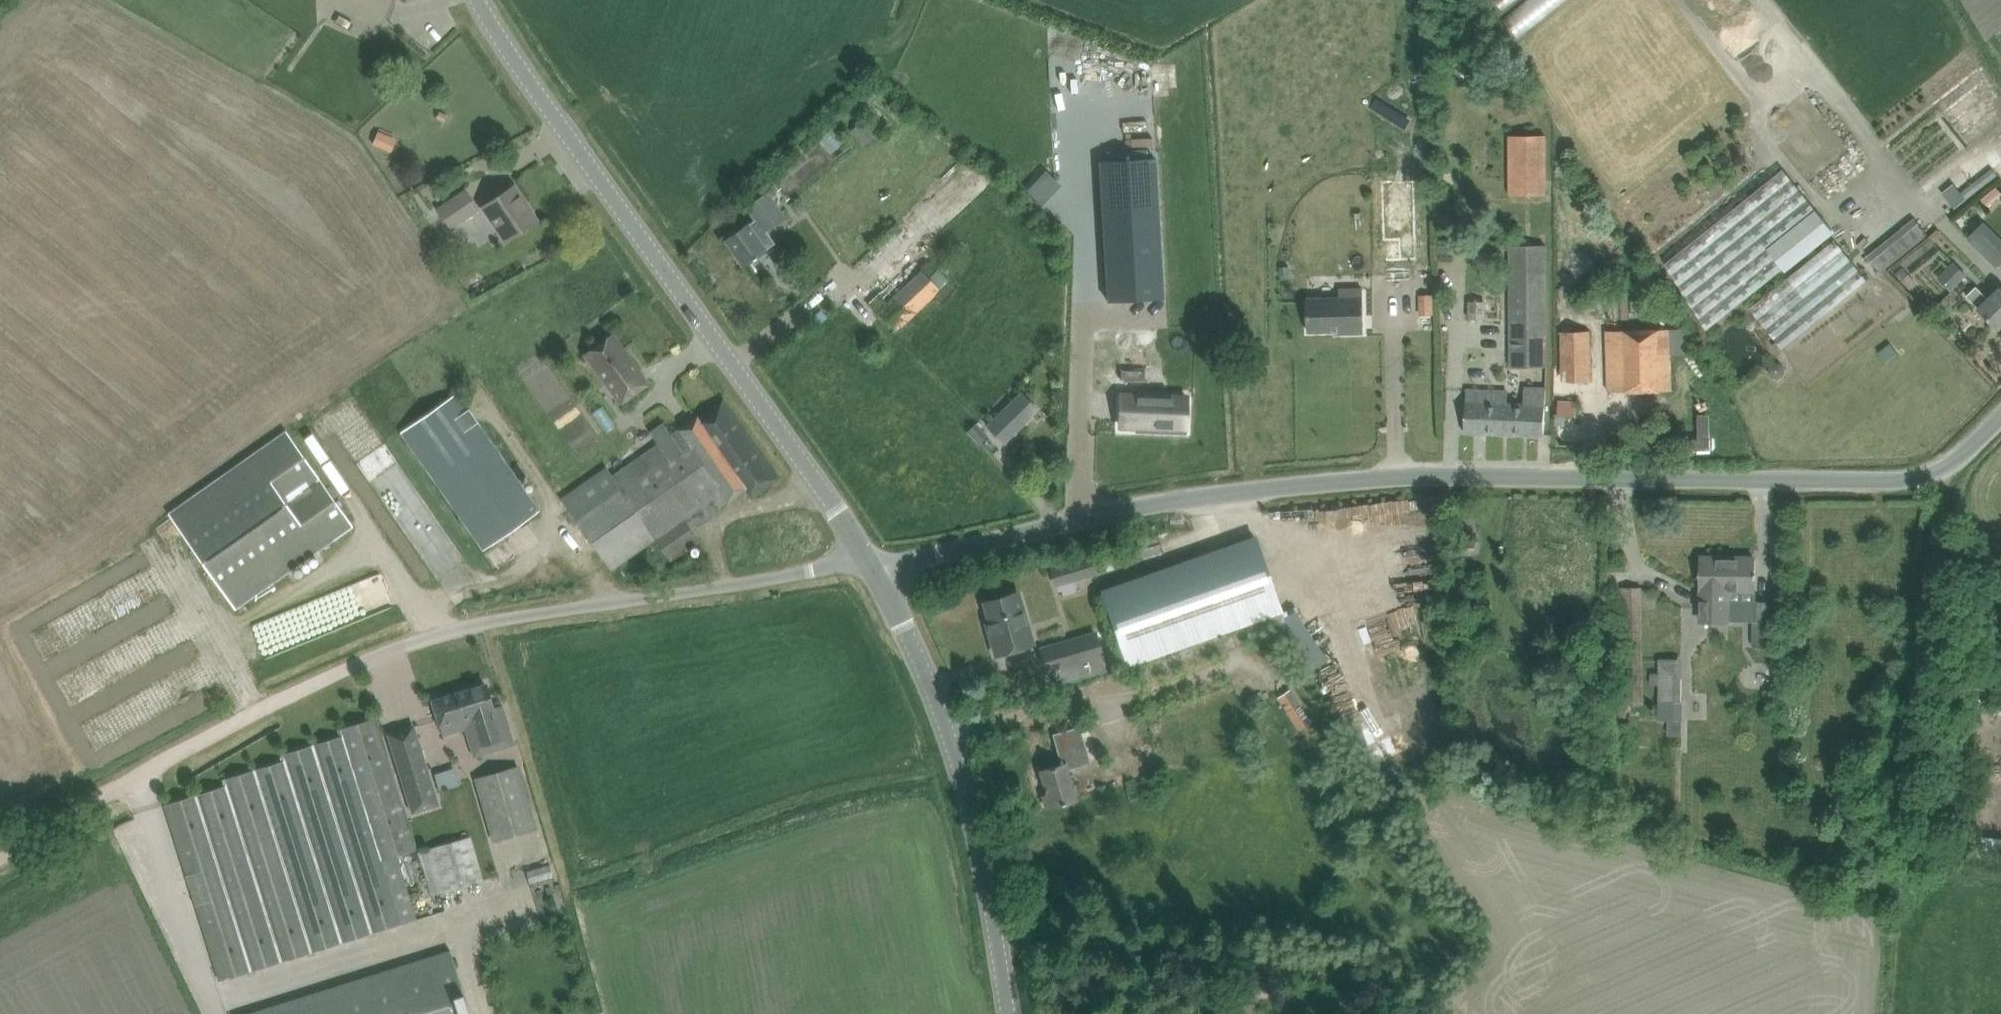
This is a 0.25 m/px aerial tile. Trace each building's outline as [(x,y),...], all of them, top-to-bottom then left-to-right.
[(1551,0),(1516,0),(1502,11),(1516,28),(1551,0)] [(362,143),(381,149),(386,134),(366,128),(362,143)] [(821,129),(811,137),(821,149),(831,141),(821,129)] [(1546,136),(1509,136),(1509,194),(1547,194),(1546,136)] [(1099,161),(1107,301),(1164,297),(1156,158),(1099,161)] [(1784,167),(1665,262),(1709,330),(1783,270),(1765,247),(1815,206),(1784,167)] [(1955,196),(1987,178),(1982,169),(1950,187),(1955,196)] [(514,185),(498,196),(482,206),(506,241),(537,219),(514,185)] [(1982,197),(1988,205),(2000,195),(2000,190),(1997,185),(1982,197)] [(452,228),(479,209),(465,189),(438,207),(452,228)] [(756,256),(775,242),(766,229),(784,216),(767,191),(747,205),(756,218),(743,227),(726,239),(744,264),(753,258),(754,259),(757,257),(756,256)] [(1766,247),(1786,273),(1836,231),(1816,206),(1766,247)] [(1902,214),(1856,255),(1869,270),(1915,229),(1902,214)] [(2000,264),(2000,244),(1983,226),(1967,241),(1996,270),(2000,264)] [(1868,280),(1855,265),(1836,241),(1751,309),(1783,349),(1868,280)] [(1547,246),(1510,246),(1511,366),(1547,366),(1547,246)] [(1967,274),(1955,261),(1938,277),(1952,290),(1967,274)] [(920,268),(876,310),(895,330),(939,288),(928,276),(920,268)] [(1991,299),(1977,285),(1967,295),(1999,328),(2000,326),(2000,289),(1991,299)] [(1350,297),(1308,297),(1309,331),(1340,331),(1340,333),(1364,332),(1363,288),(1350,289),(1350,297)] [(1684,330),(1608,332),(1609,372),(1609,392),(1671,390),(1670,353),(1685,352),(1684,330)] [(622,402),(632,394),(648,383),(612,333),(586,353),(622,402)] [(1591,380),(1590,333),(1562,333),(1563,381),(1591,380)] [(1876,359),(1887,352),(1880,341),(1869,347),(1876,359)] [(1466,402),(1465,432),(1544,435),(1546,388),(1525,387),(1524,403),(1502,403),(1502,394),(1499,390),(1491,390),(1488,393),(1488,402),(1482,402),(1482,390),(1467,390),(1466,402)] [(537,512),(488,438),(457,390),(399,429),(479,550),(537,512)] [(1004,440),(1033,411),(1038,407),(1021,390),(988,423),(1004,440)] [(1185,431),(1186,411),(1187,396),(1121,394),(1120,425),(1150,426),(1150,430),(1185,431)] [(421,580),(448,564),(350,396),(323,412),(421,580)] [(715,514),(712,510),(728,499),(729,499),(745,487),(752,496),(779,477),(723,399),(707,410),(673,434),(664,421),(649,431),(658,444),(613,476),(606,465),(560,497),(612,569),(656,538),(671,559),(698,540),(683,519),(689,515),(698,527),(715,514)] [(1699,441),(1688,441),(1688,453),(1712,453),(1711,417),(1699,417),(1699,441)] [(976,422),(971,426),(967,430),(979,443),(988,433),(976,422)] [(353,526),(286,430),(170,511),(236,607),(353,526)] [(1129,665),(1224,631),(1282,611),(1256,535),(1102,589),(1129,665)] [(1076,577),(1095,572),(1089,550),(1070,555),(1076,577)] [(1701,556),(1701,600),(1700,623),(1730,623),(1730,619),(1753,620),(1751,647),(1770,647),(1772,602),(1755,601),(1755,592),(1755,577),(1757,577),(1757,572),(1755,572),(1755,559),(1731,558),(1731,556),(1701,556)] [(32,649),(157,601),(144,568),(56,602),(61,614),(24,628),(32,649)] [(372,575),(238,620),(249,651),(383,606),(372,575)] [(1618,586),(1621,717),(1628,716),(1628,708),(1630,708),(1630,704),(1645,704),(1641,586),(1618,586)] [(996,654),(1033,643),(1018,592),(1008,595),(1003,593),(995,596),(992,600),(985,602),(994,633),(990,634),(996,654)] [(1049,672),(1083,662),(1102,656),(1095,632),(1042,648),(1049,672)] [(44,675),(59,708),(112,683),(96,650),(44,675)] [(1107,671),(1102,656),(1083,662),(1087,677),(1107,671)] [(1669,719),(1683,719),(1683,657),(1659,657),(1659,719),(1669,719)] [(1766,684),(1784,683),(1784,668),(1766,669),(1766,684)] [(1339,683),(1348,704),(1365,697),(1356,676),(1339,683)] [(1095,693),(1113,691),(1112,680),(1093,682),(1095,693)] [(485,683),(432,700),(442,731),(443,730),(443,734),(465,727),(474,756),(515,743),(502,704),(493,707),(485,683)] [(1290,689),(1277,697),(1294,724),(1299,731),(1312,722),(1290,689)] [(416,849),(376,717),(341,728),(343,734),(282,753),(284,758),(224,777),(226,784),(165,803),(220,979),(418,918),(398,856),(416,849)] [(1683,732),(1683,719),(1669,719),(1669,732),(1683,732)] [(388,733),(412,812),(439,804),(414,725),(388,733)] [(1047,808),(1066,802),(1076,799),(1071,781),(1072,781),(1068,769),(1092,762),(1081,725),(1053,733),(1062,763),(1040,770),(1047,794),(1043,795),(1047,808)] [(518,766),(476,778),(493,840),(536,827),(518,766)] [(1967,835),(1966,859),(2000,860),(2000,836),(1967,835)] [(471,837),(418,852),(432,894),(483,880),(471,837)] [(536,864),(515,868),(518,882),(539,878),(536,864)] [(451,950),(247,1013),(471,1013),(451,950)]
